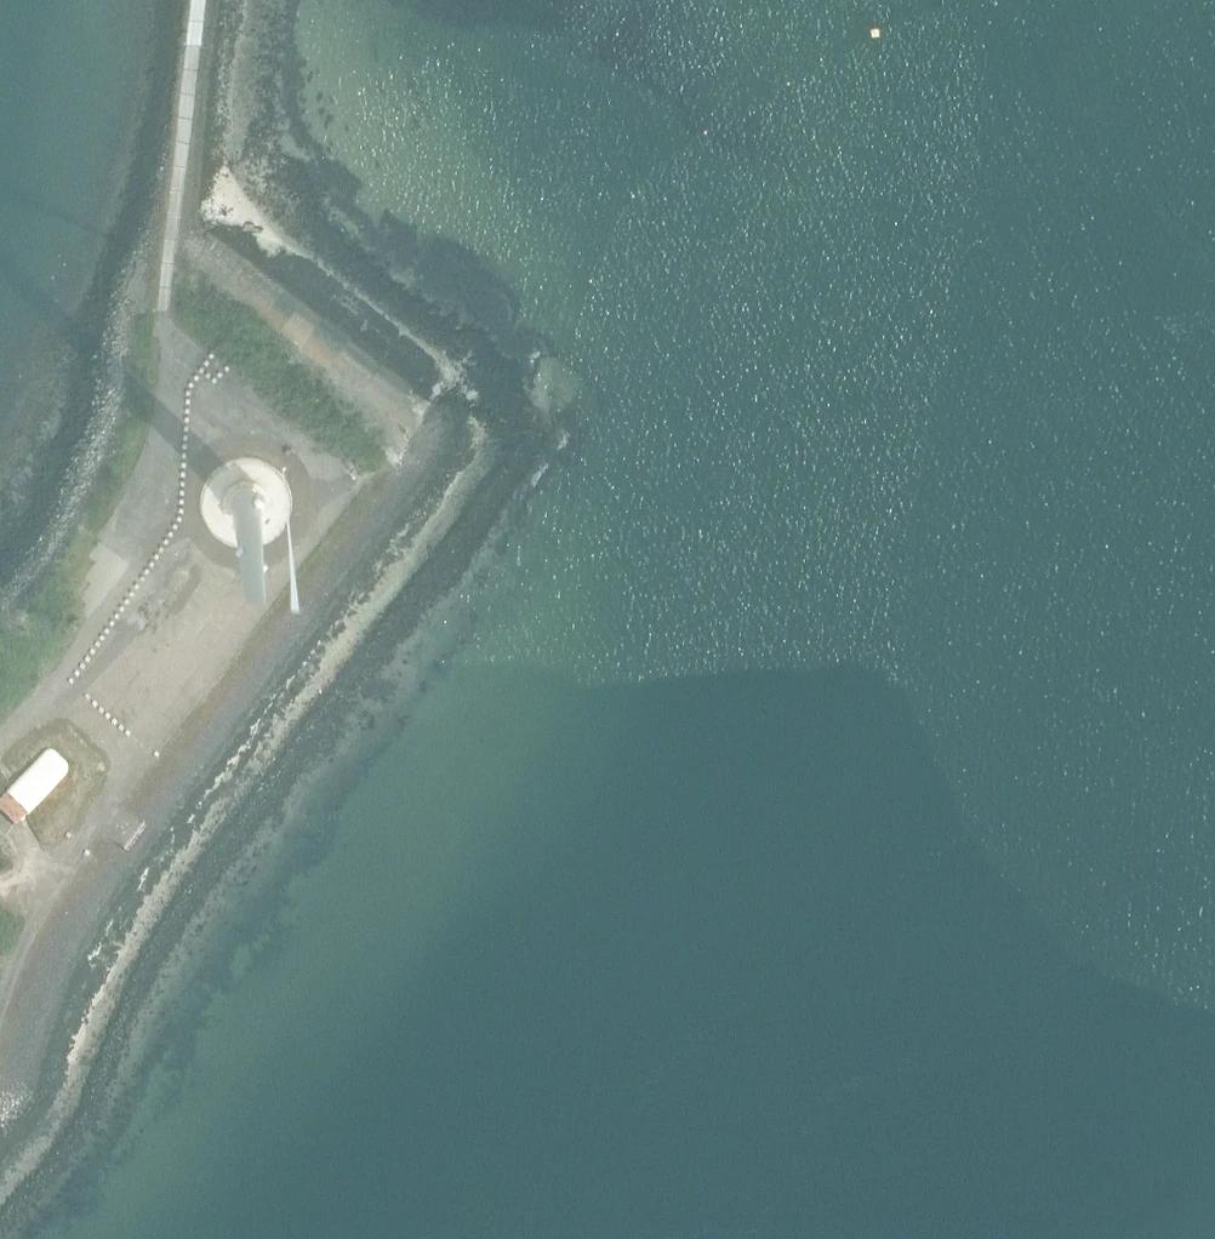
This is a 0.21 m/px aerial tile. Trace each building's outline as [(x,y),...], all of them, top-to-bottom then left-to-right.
[(230,496),(229,500),(230,504),(231,508),(233,511),(236,514),(240,516),(243,517),(248,517),(252,516),(255,514),(258,511),(260,508),(262,504),(262,500),(261,496),(259,493),(257,489),(254,487),(250,485),(246,485),(242,485),(238,487),(235,489),(232,492),(230,496)] [(42,753),(20,777),(4,794),(5,795),(4,797),(3,796),(2,800),(0,802),(1,803),(0,806),(0,808),(14,821),(18,819),(19,820),(22,818),(25,817),(24,816),(26,815),(27,815),(65,774),(67,768),(64,762),(55,753),(49,751),(42,753)]
